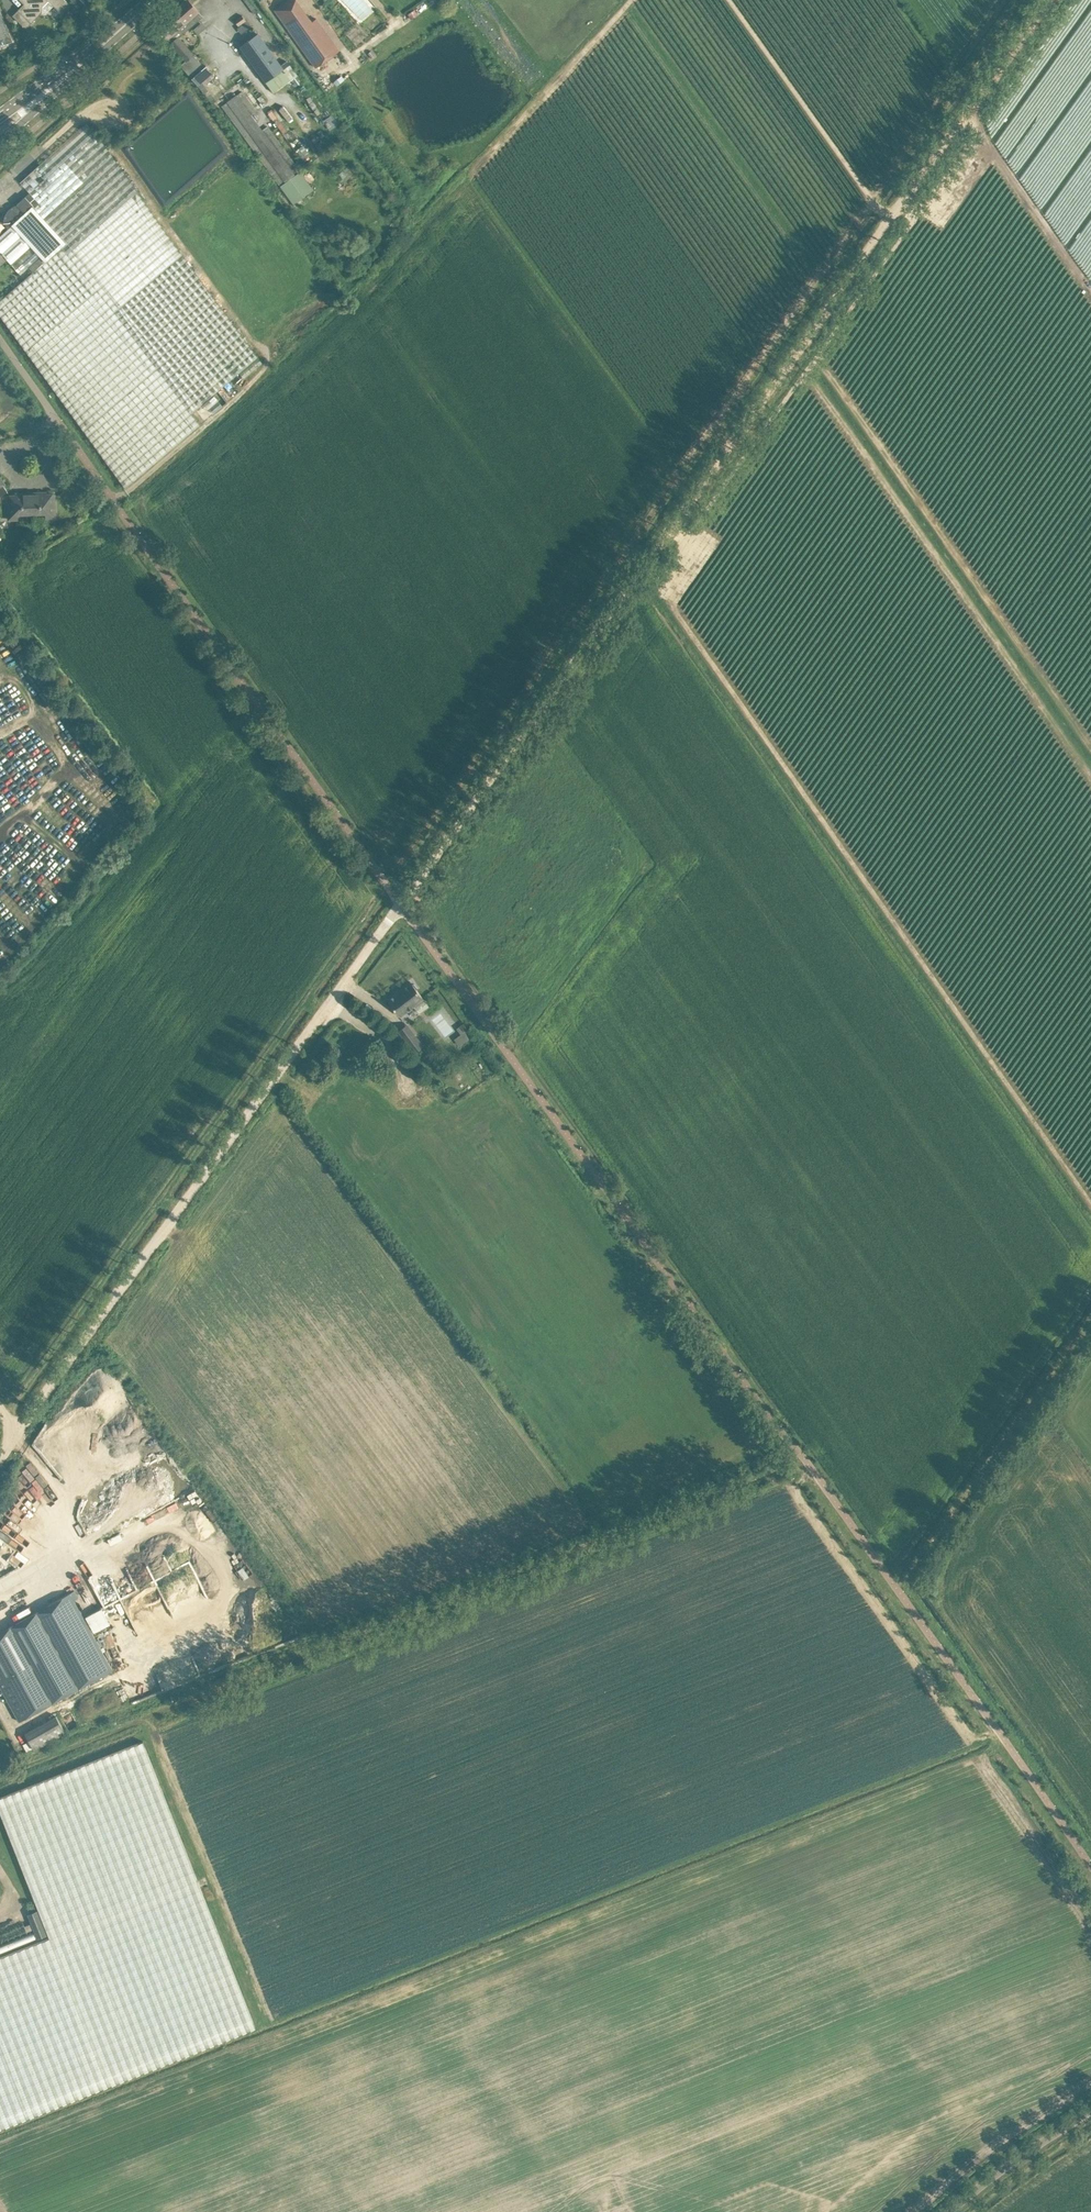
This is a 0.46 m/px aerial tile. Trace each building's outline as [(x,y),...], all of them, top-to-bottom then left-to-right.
[(24,3),(18,10),(26,18),(21,23),(26,28),(38,16),(37,15),(41,11),(41,7),(39,5),(45,0),(21,0),(24,3)] [(60,12),(65,12),(71,6),(65,0),(48,0),(60,12)] [(156,26),(163,34),(166,38),(168,37),(172,41),(170,43),(185,60),(180,64),(198,85),(212,73),(206,65),(204,67),(193,54),(194,54),(179,36),(178,36),(176,37),(172,33),(186,21),(191,26),(203,16),(195,7),(192,4),(189,0),(186,0),(156,26)] [(275,9),(315,66),(338,50),(315,17),(311,20),(296,0),(287,0),(275,9)] [(242,14),(236,18),(240,24),(246,20),(242,14)] [(4,39),(6,43),(13,40),(4,21),(0,22),(0,40),(4,39)] [(67,21),(59,27),(63,34),(72,28),(67,21)] [(258,32),(240,46),(265,81),(266,81),(274,93),(298,75),(290,64),(284,68),(281,64),(258,32)] [(23,56),(21,49),(14,52),(16,59),(23,56)] [(252,113),(256,110),(242,91),(238,94),(237,93),(227,100),(228,101),(221,106),(280,186),(281,185),(294,203),(313,189),(300,171),(301,170),(268,125),(263,129),(252,113)] [(273,119),(276,122),(283,133),(287,129),(272,108),(268,111),(272,117),(269,119),(271,121),(272,121),(273,119)] [(0,235),(0,251),(21,274),(29,267),(33,272),(0,300),(0,314),(125,488),(201,424),(191,412),(204,402),(205,403),(212,413),(222,405),(214,395),(213,394),(239,372),(244,377),(262,362),(96,132),(30,192),(26,196),(25,196),(17,204),(18,204),(17,205),(16,206),(14,206),(13,207),(11,208),(10,209),(8,211),(7,213),(6,216),(5,219),(5,222),(4,222),(4,223),(5,222),(6,224),(6,225),(7,226),(7,227),(8,228),(0,235)] [(68,479),(60,486),(64,491),(72,484),(68,479)] [(46,492),(31,493),(32,513),(55,512),(54,505),(54,494),(46,494),(46,492)] [(16,495),(8,495),(9,506),(9,513),(32,513),(31,493),(16,493),(16,495)] [(87,519),(84,513),(76,518),(79,523),(87,519)] [(429,1006),(423,998),(411,981),(387,999),(400,1016),(414,1005),(420,1013),(429,1006)] [(458,1026),(462,1033),(455,1037),(460,1044),(475,1036),(466,1021),(458,1026)] [(414,1033),(405,1039),(414,1052),(423,1045),(414,1033)] [(29,1554),(33,1548),(18,1537),(14,1543),(29,1554)] [(92,1576),(106,1568),(103,1563),(90,1571),(92,1576)] [(33,1577),(20,1583),(22,1589),(36,1582),(33,1577)] [(75,1600),(78,1597),(74,1590),(70,1592),(0,1631),(0,1686),(19,1721),(113,1669),(75,1600)] [(20,1604),(26,1615),(38,1608),(31,1597),(20,1604)] [(24,1740),(27,1747),(33,1744),(35,1749),(65,1731),(56,1715),(25,1733),(28,1738),(24,1740)] [(147,1751),(143,1741),(0,1797),(0,1811),(50,1937),(0,1957),(0,2129),(257,2027),(147,1751)] [(46,1934),(36,1910),(29,1913),(39,1937),(46,1934)]
